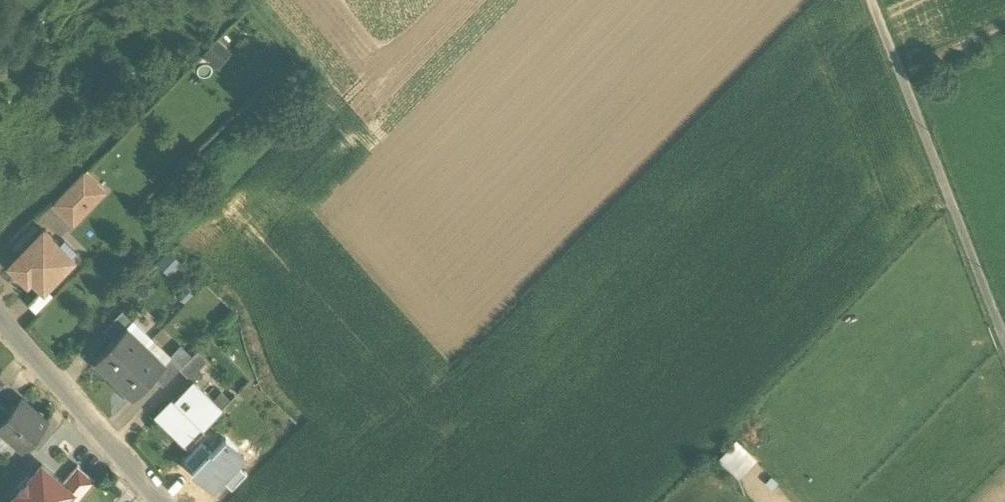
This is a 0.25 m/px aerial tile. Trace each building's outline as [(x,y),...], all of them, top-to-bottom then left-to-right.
[(85,172),(54,203),(74,222),(105,191),(85,172)] [(45,230),(12,263),(29,279),(33,274),(45,286),(73,257),(45,230)] [(123,309),(105,328),(115,338),(127,325),(128,326),(134,320),(123,309)] [(115,338),(96,357),(115,375),(146,343),(128,326),(127,325),(115,338)] [(146,343),(115,375),(135,394),(153,374),(166,362),(165,361),(146,343)] [(191,356),(181,346),(171,356),(182,366),(191,356)] [(182,366),(180,367),(190,377),(208,358),(199,348),(191,356),(182,366)] [(166,362),(153,374),(163,384),(180,367),(182,366),(171,356),(170,355),(165,361),(166,362)] [(194,378),(176,397),(174,395),(155,414),(185,443),(202,425),(204,427),(223,407),(194,378)] [(0,422),(0,427),(24,448),(48,420),(22,396),(10,410),(0,422)] [(10,410),(0,402),(0,422),(10,410)] [(210,449),(193,465),(192,467),(214,489),(224,478),(240,462),(248,455),(226,433),(210,449)] [(742,473),(759,455),(739,436),(721,454),(742,473)] [(210,449),(203,441),(186,458),(193,465),(210,449)] [(240,462),(224,478),(233,486),(248,471),(240,462)] [(43,465),(13,501),(68,501),(59,494),(66,484),(43,465)] [(79,469),(66,484),(59,494),(68,501),(80,501),(96,483),(79,469)]
